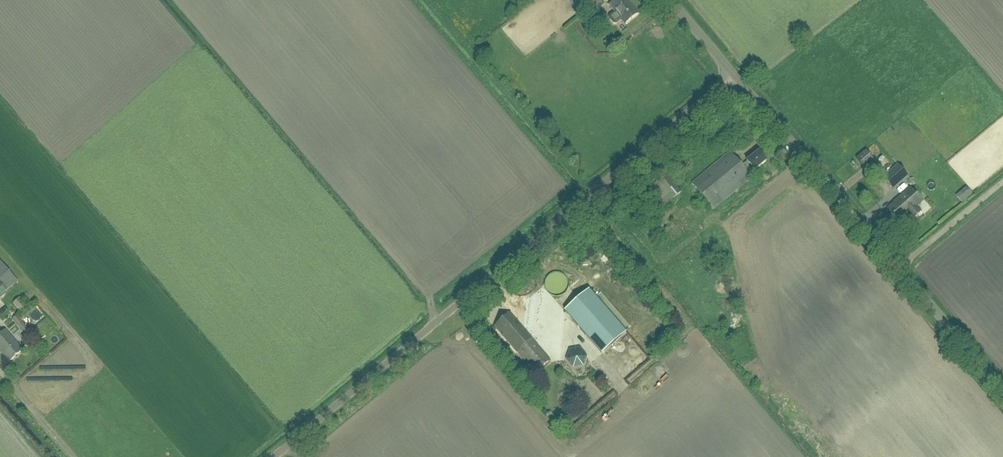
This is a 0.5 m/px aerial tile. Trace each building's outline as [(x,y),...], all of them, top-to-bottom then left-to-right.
[(638,14),(626,0),(616,0),(609,5),(614,12),(609,16),(609,19),(613,24),(616,24),(621,20),(624,25),(638,14)] [(864,169),(874,161),(866,151),(856,159),(864,169)] [(754,171),(766,161),(758,152),(746,162),(747,163),(742,168),(729,152),(692,184),(713,210),(750,178),(747,174),(753,170),(754,171)] [(893,190),(908,177),(897,164),(882,177),(893,190)] [(661,209),(682,193),(667,175),(647,191),(661,209)] [(899,222),(915,208),(904,194),(897,200),(898,201),(888,209),(899,222)] [(17,281),(1,261),(0,261),(0,296),(17,281)] [(625,333),(595,298),(589,291),(565,312),(601,354),(626,333),(625,333)] [(29,309),(19,298),(12,304),(22,315),(29,309)] [(535,374),(550,361),(509,313),(494,327),(535,374)] [(17,316),(11,321),(25,337),(30,333),(17,316)] [(21,351),(5,331),(0,335),(0,351),(9,362),(21,351)] [(582,366),(586,357),(580,350),(570,351),(567,360),(573,367),(582,366)]
